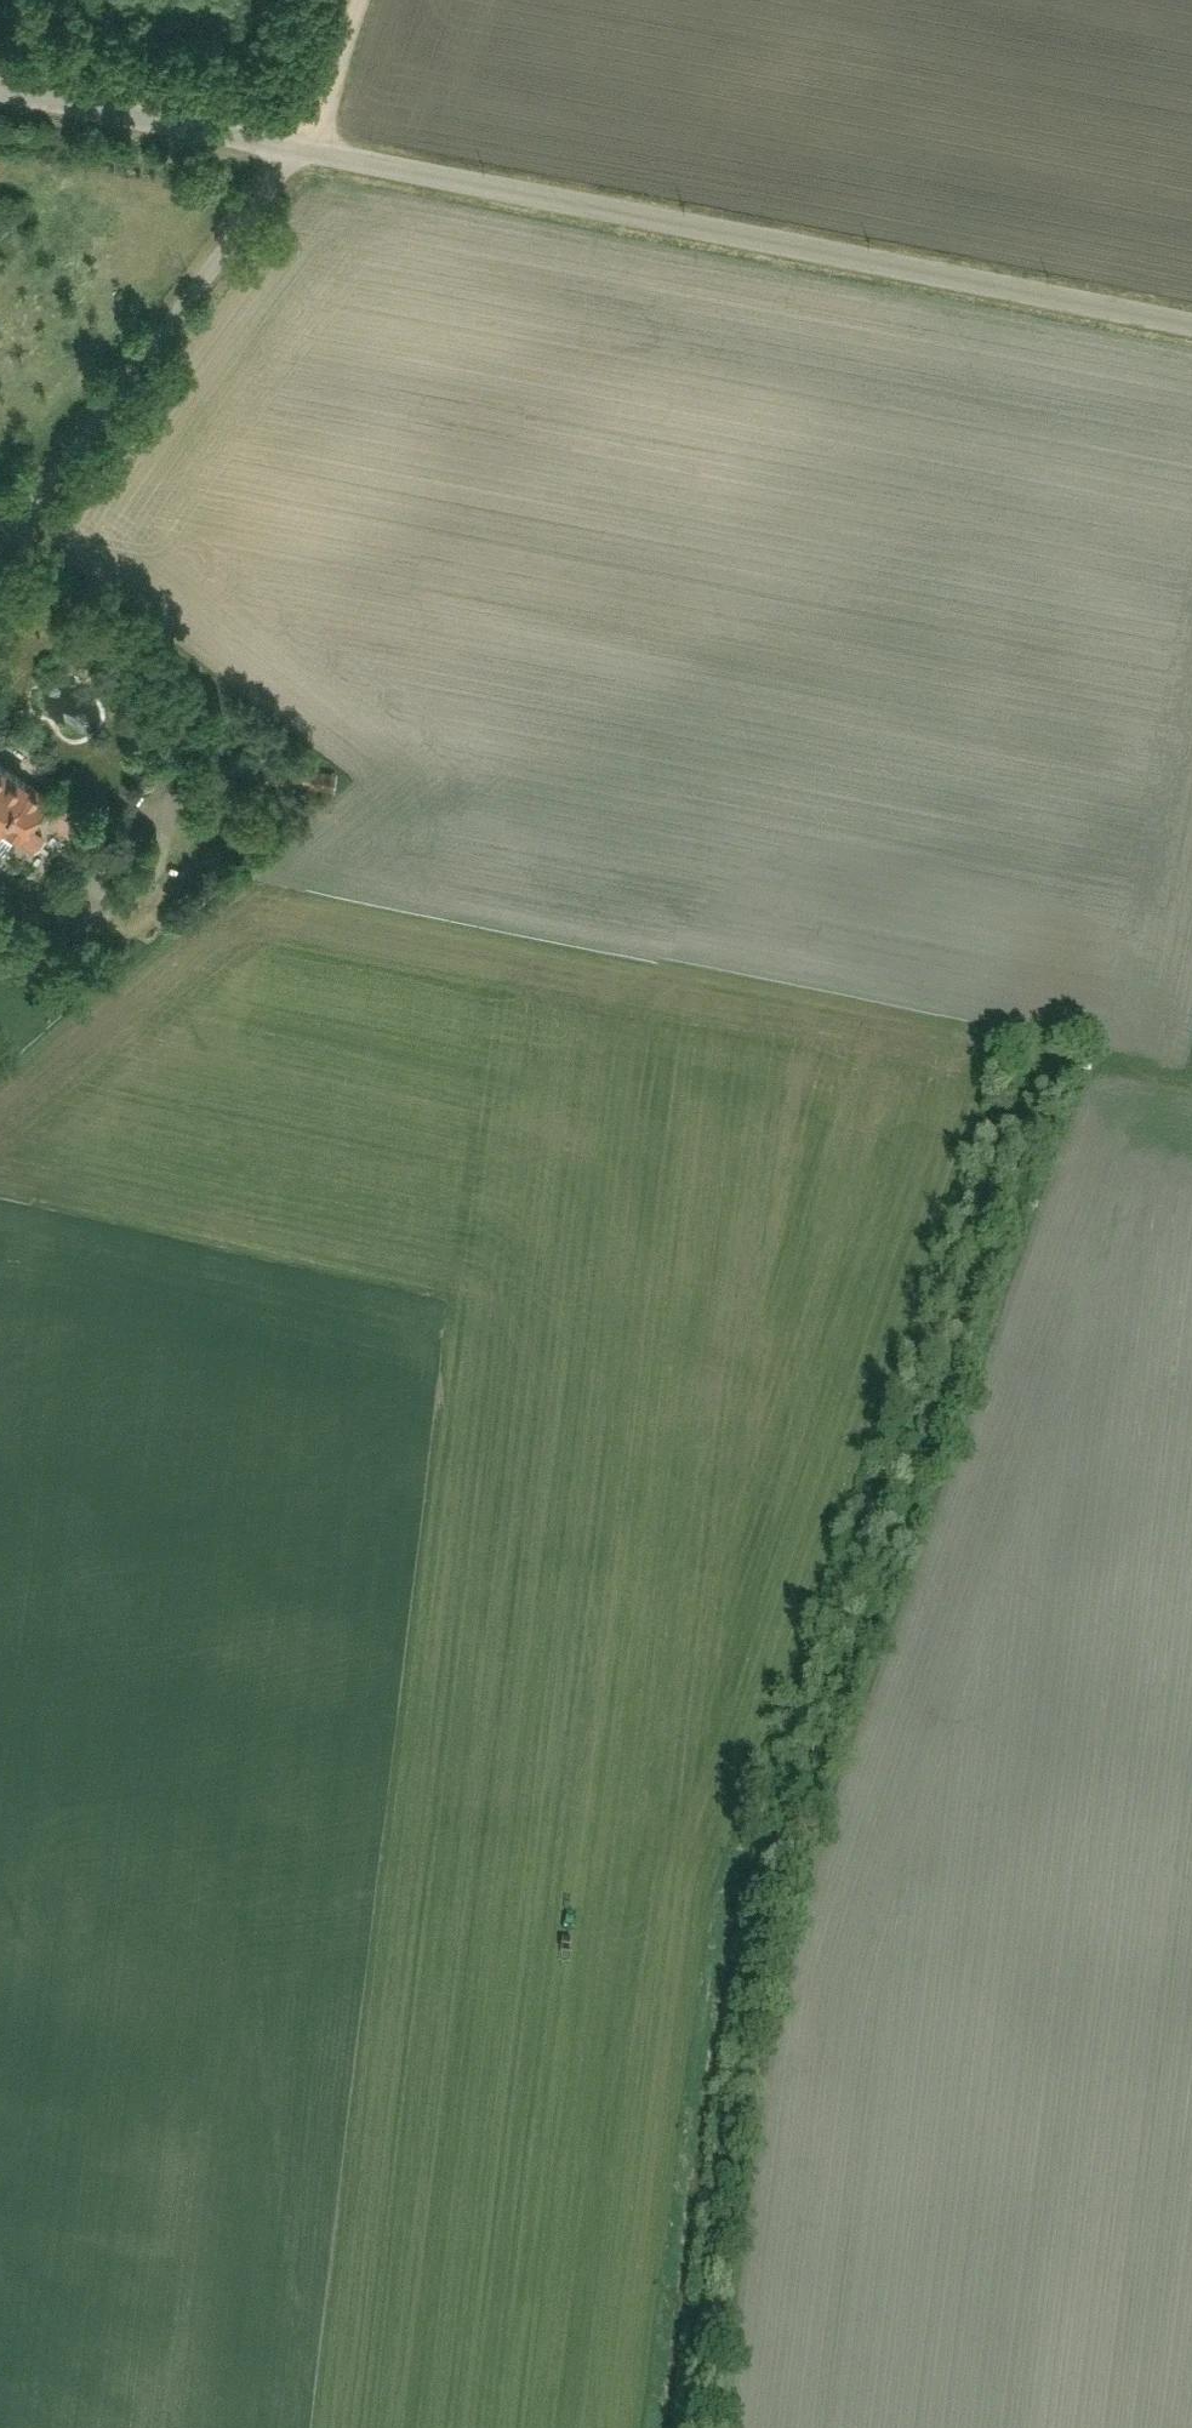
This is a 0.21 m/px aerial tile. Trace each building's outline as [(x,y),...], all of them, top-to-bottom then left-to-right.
[(21,832),(50,789),(0,756),(0,818),(21,832)]
